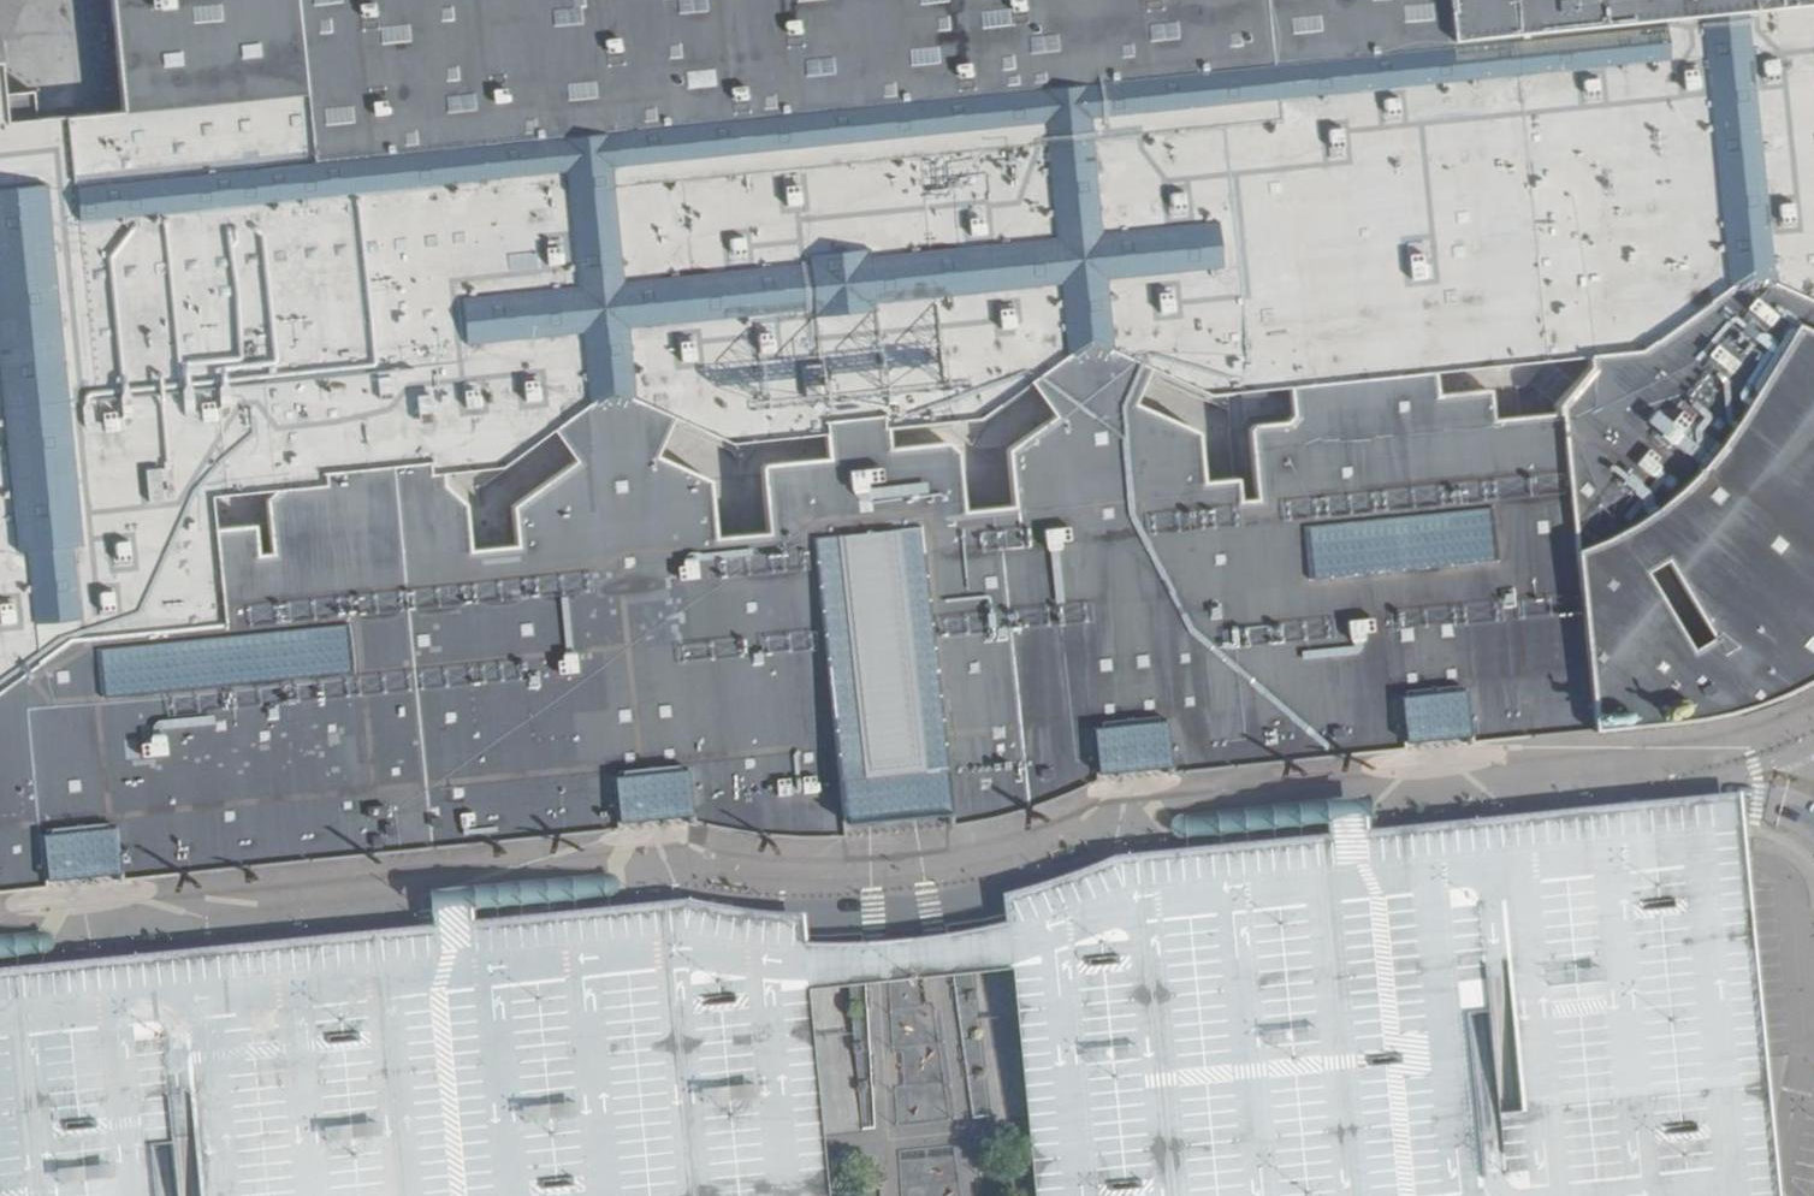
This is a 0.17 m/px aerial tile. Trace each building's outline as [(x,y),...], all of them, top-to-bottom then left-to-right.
[(128,109),(13,119),(5,59),(0,59),(0,898),(688,826),(761,840),(841,841),(943,833),(1025,813),(1094,785),(1661,727),(1728,716),(1783,698),(1813,679),(1813,0),(117,0),(128,109)]
